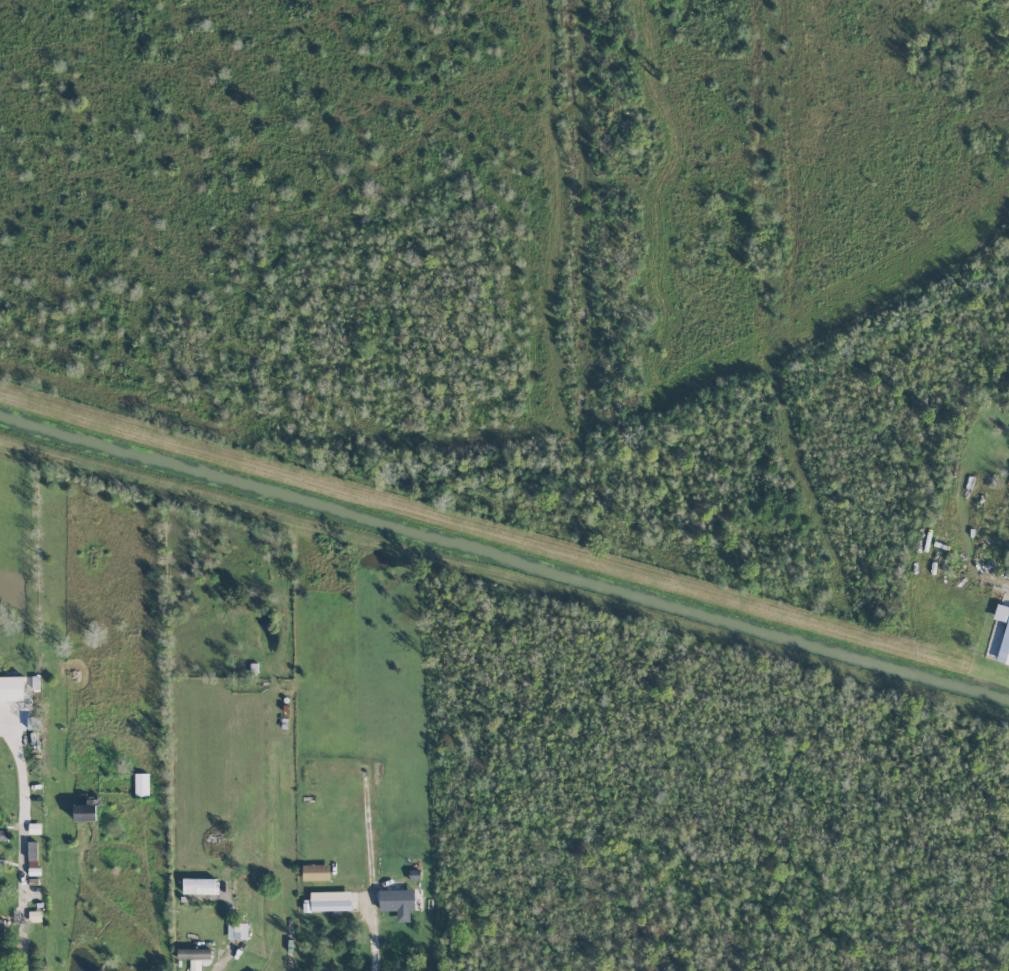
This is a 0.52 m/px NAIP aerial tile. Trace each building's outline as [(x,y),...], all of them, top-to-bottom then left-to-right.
[(997,604),(993,619),(1006,622),(996,661),(1008,664),(1008,607),(997,604)] [(24,700),(24,676),(0,677),(0,701),(24,700)] [(149,773),(135,774),(135,796),(149,795),(149,773)] [(74,801),(74,821),(96,821),(95,801),(74,801)] [(8,830),(0,830),(0,841),(8,841),(8,830)] [(37,841),(28,842),(29,861),(38,861),(37,841)] [(330,880),(330,864),(302,865),(303,880),(330,880)] [(218,894),(218,879),(183,879),(183,894),(218,894)] [(380,911),(396,911),(397,922),(410,922),(410,911),(416,911),(416,889),(379,890),(380,911)] [(351,910),(351,891),(310,892),(310,900),(303,900),(303,911),(351,910)] [(247,923),(228,923),(228,939),(247,939),(247,923)] [(178,949),(178,960),(190,959),(190,970),(200,970),(200,959),(211,959),(211,949),(178,949)]
